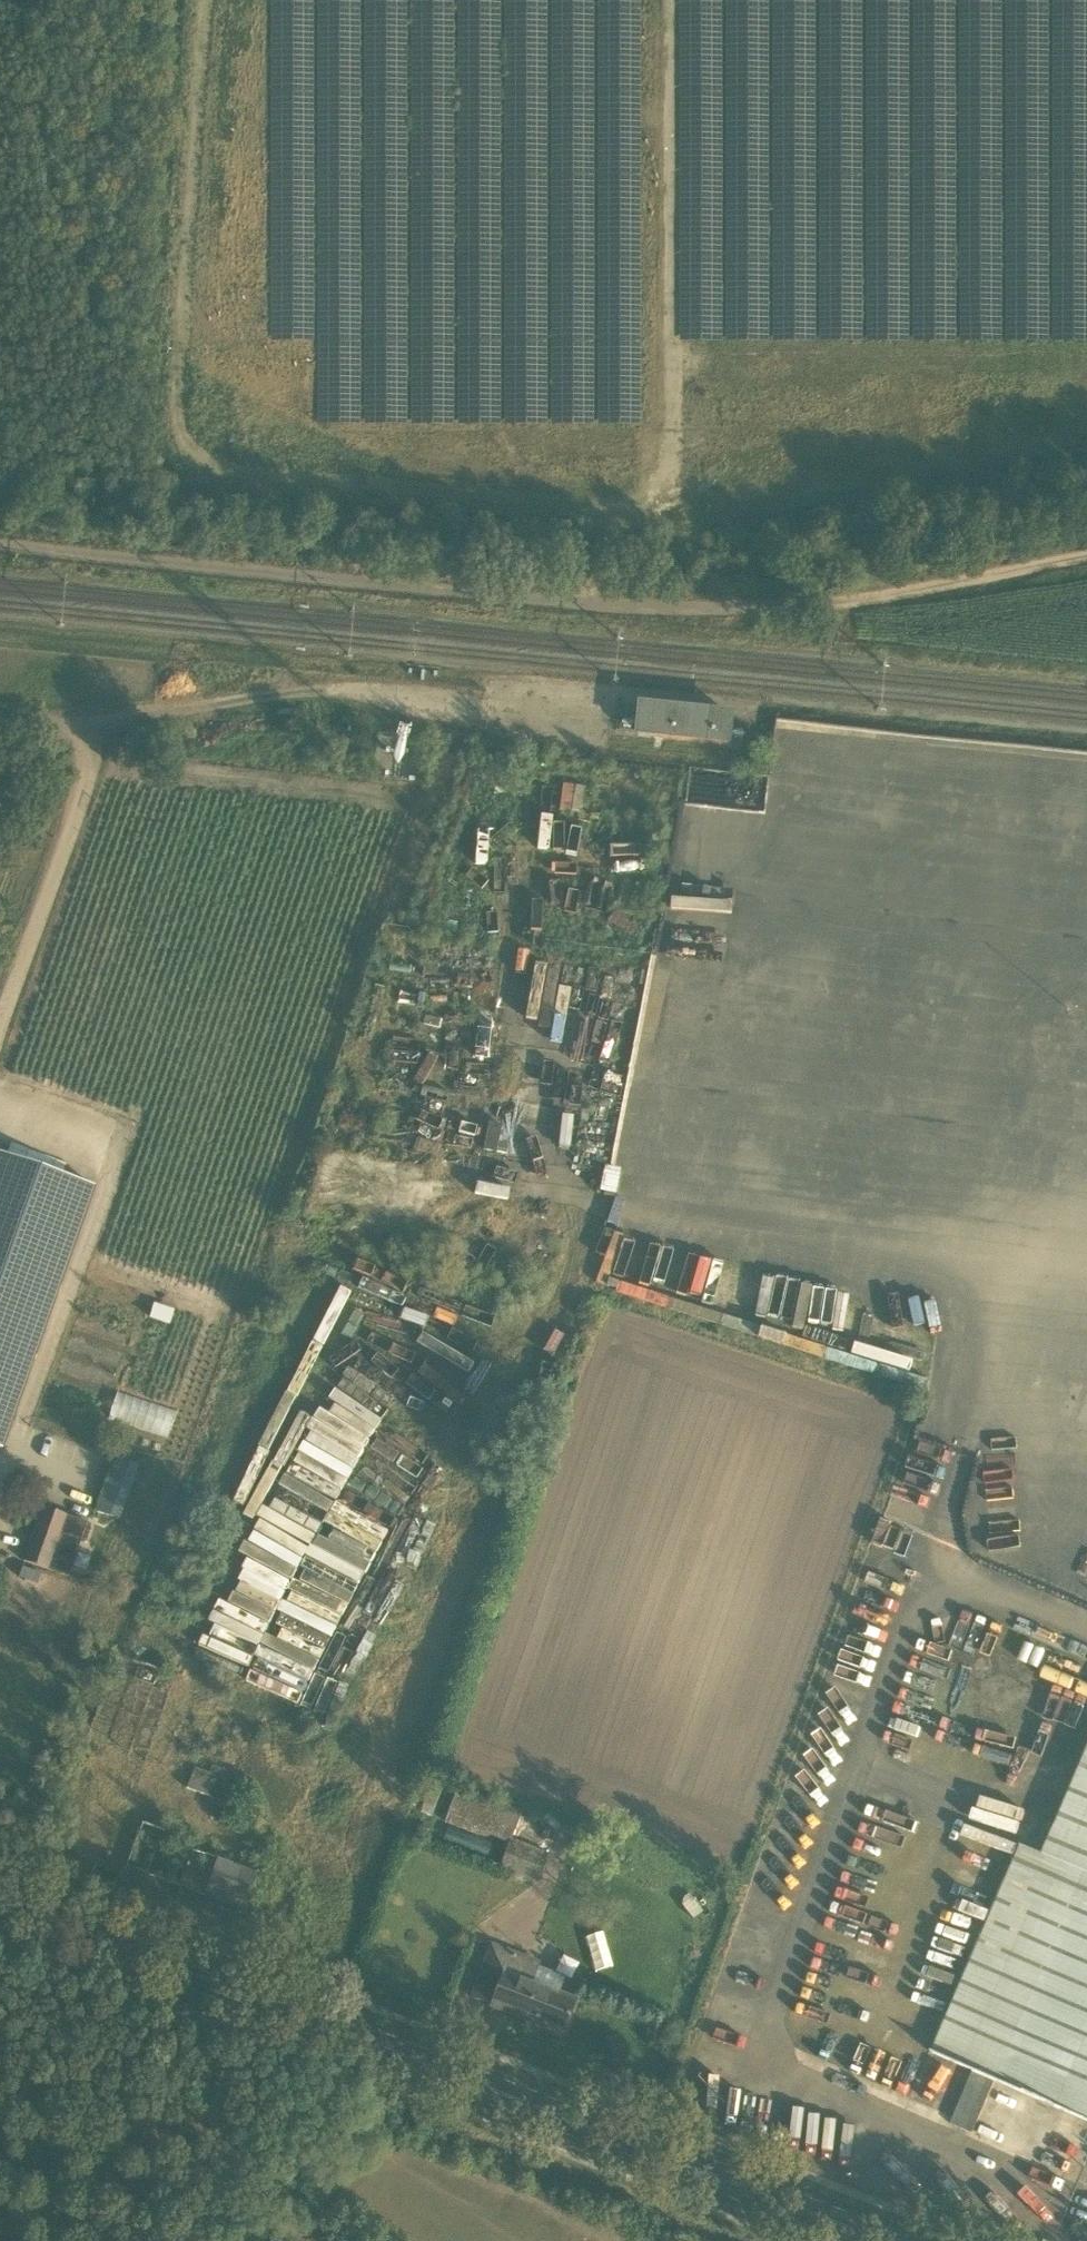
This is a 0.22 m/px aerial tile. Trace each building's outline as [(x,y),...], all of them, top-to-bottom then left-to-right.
[(639,704),(638,716),(636,733),(727,742),(730,714),(639,704)] [(566,782),(562,808),(583,812),(587,785),(566,782)] [(94,1186),(101,1165),(12,1133),(4,1154),(0,1153),(0,1447),(2,1448),(94,1186)] [(770,1336),(772,1324),(784,1326),(789,1302),(765,1297),(758,1334),(770,1336)] [(98,1513),(120,1520),(139,1465),(117,1457),(98,1513)] [(115,1625),(126,1597),(69,1576),(89,1521),(42,1504),(11,1587),(115,1625)] [(1043,1854),(1021,1845),(932,2052),(974,2070),(951,2123),(973,2132),(995,2081),(1086,2121),(1086,1752),(1043,1854)] [(213,1764),(210,1772),(194,1766),(187,1787),(234,1805),(242,1784),(247,1773),(220,1763),(219,1766),(213,1764)] [(447,1823),(509,1842),(520,1808),(458,1789),(447,1823)] [(126,1865),(179,1885),(243,1910),(257,1874),(193,1850),(200,1833),(167,1820),(163,1830),(143,1822),(126,1865)] [(550,1853),(515,1841),(504,1871),(539,1884),(550,1853)] [(471,1997),(562,2032),(574,2003),(531,1987),(540,1961),(489,1941),(471,1997)]
